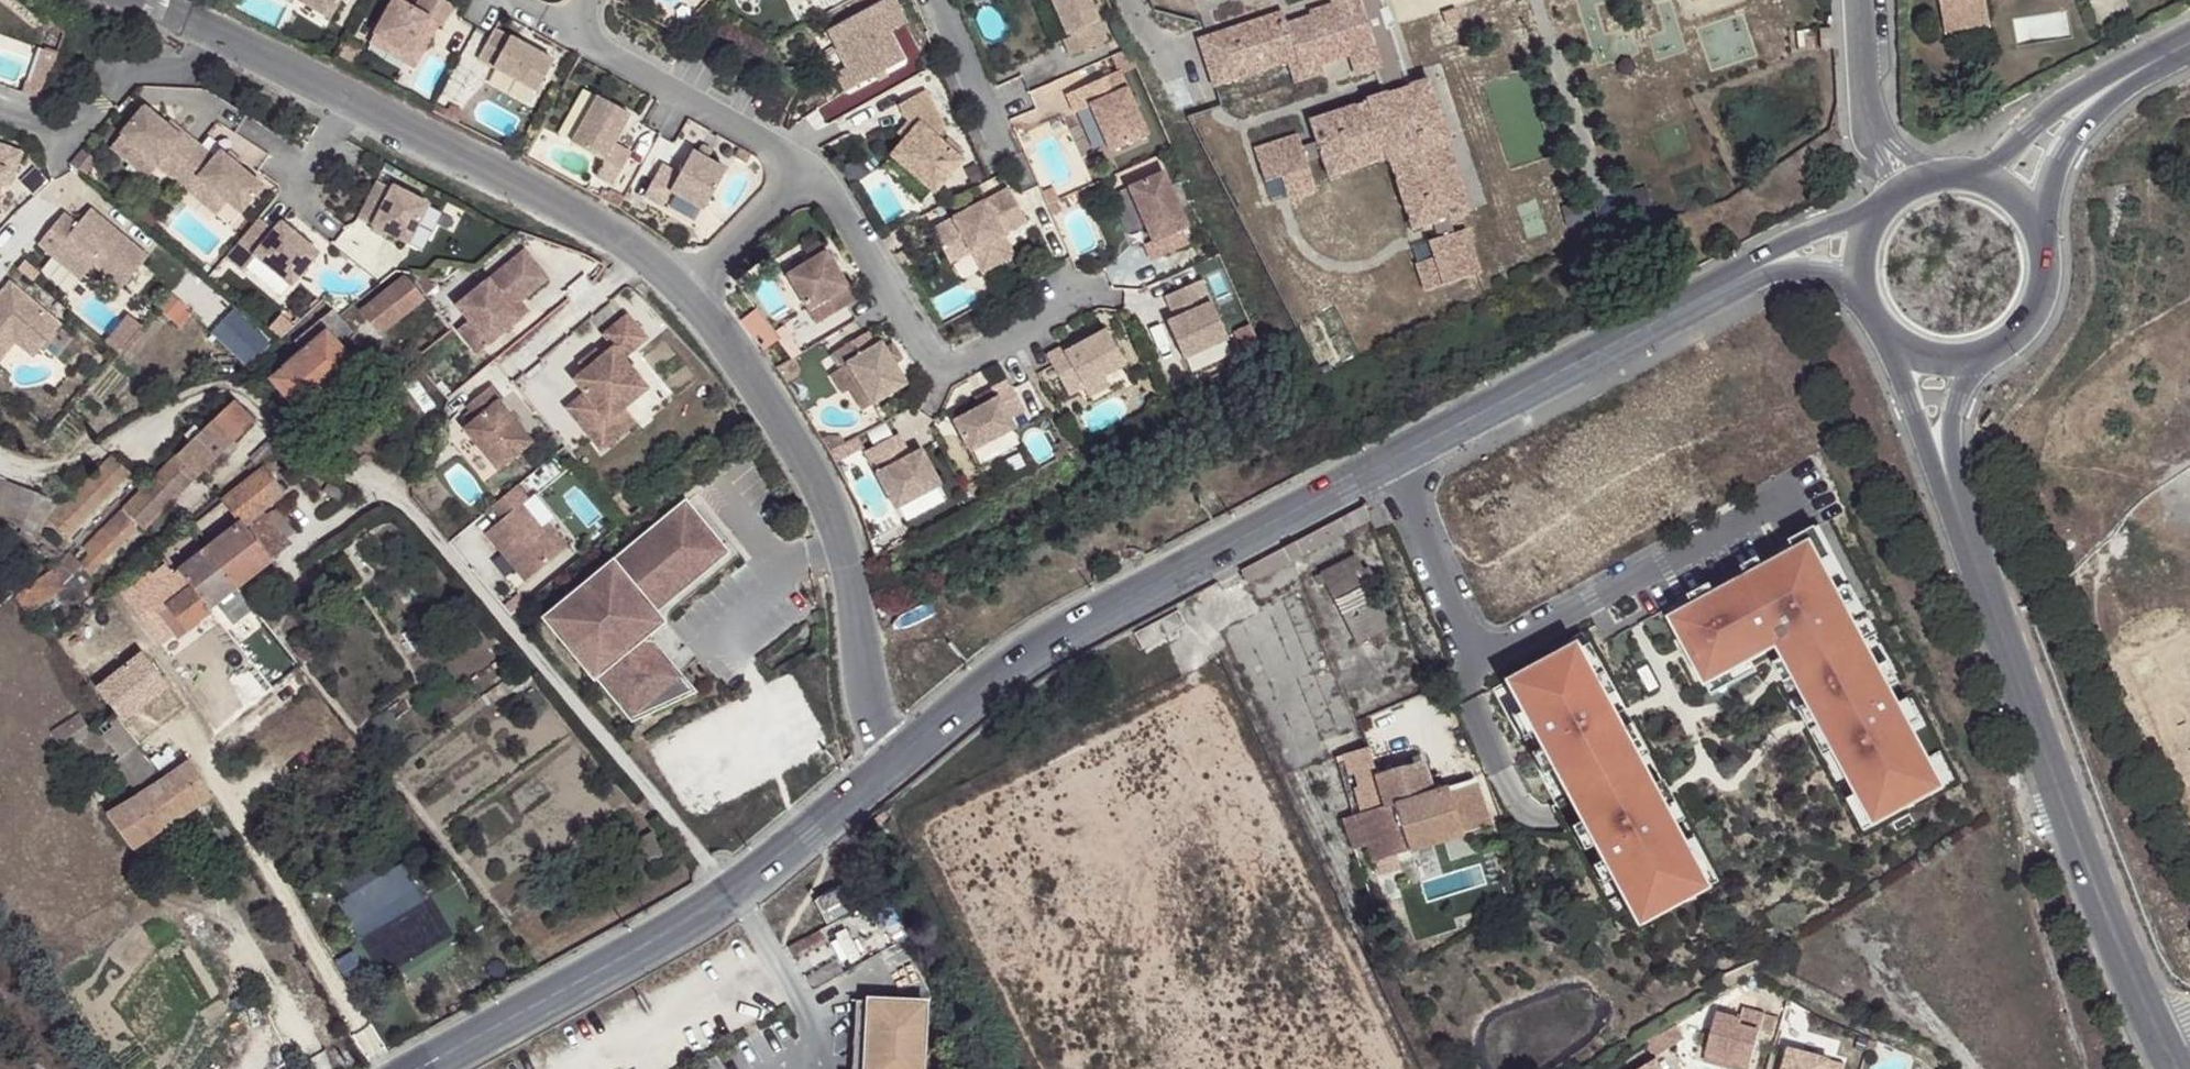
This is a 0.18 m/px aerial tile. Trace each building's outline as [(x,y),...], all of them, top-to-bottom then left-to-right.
[(329,21),(342,0),(295,0),(329,21)] [(395,0),(374,37),(419,61),(429,44),(420,39),(430,21),(438,26),(442,28),(454,7),(442,0),(420,0),(414,10),(395,0)] [(828,31),(837,49),(858,86),(905,61),(889,34),(907,24),(894,0),(886,0),(828,31)] [(1052,41),(1062,37),(1067,35),(1051,0),(1033,0),(1052,41)] [(1067,35),(1062,37),(1071,57),(1107,40),(1089,0),(1051,0),(1067,35)] [(1334,12),(1310,20),(1311,24),(1288,32),(1284,20),(1200,48),(1205,65),(1210,64),(1214,74),(1209,76),(1216,95),(1290,70),(1297,91),(1325,81),(1323,73),(1351,63),(1358,83),(1379,75),(1388,101),(1371,107),(1372,109),(1312,129),(1319,150),(1304,155),(1299,144),(1256,158),(1267,191),(1283,186),(1291,207),(1318,198),(1309,171),(1324,166),(1332,186),(1389,167),(1390,169),(1392,169),(1414,238),(1436,231),(1441,247),(1430,250),(1435,266),(1419,272),(1427,300),(1481,282),(1467,238),(1455,242),(1450,227),(1471,220),(1448,147),(1450,147),(1431,86),(1405,93),(1398,68),(1400,64),(1391,39),(1387,37),(1380,15),(1382,11),(1379,0),(1330,0),(1334,12)] [(1943,27),(1987,19),(1985,0),(1939,0),(1943,27)] [(1987,19),(1943,27),(1945,37),(1990,29),(1987,19)] [(430,21),(420,39),(429,44),(438,26),(430,21)] [(495,30),(478,60),(494,68),(537,93),(553,63),(495,30)] [(419,61),(374,37),(370,44),(414,70),(419,61)] [(837,49),(825,56),(845,93),(858,86),(837,49)] [(1112,56),(1119,72),(1120,71),(1122,74),(1137,67),(1129,49),(1112,56)] [(1210,64),(1205,65),(1209,76),(1214,74),(1210,64)] [(36,70),(26,98),(44,106),(53,77),(36,70)] [(1119,72),(1068,93),(1077,112),(1093,105),(1113,150),(1148,134),(1122,74),(1120,71),(1119,72)] [(892,156),(935,194),(963,161),(937,138),(946,128),(925,91),(900,106),(909,123),(913,131),(905,141),(892,156)] [(598,98),(572,145),(604,162),(596,176),(614,186),(631,155),(613,145),(630,116),(598,98)] [(1093,105),(1077,112),(1097,157),(1113,150),(1093,105)] [(145,110),(122,137),(158,169),(172,180),(199,148),(185,136),(181,141),(167,128),(145,110)] [(905,141),(913,131),(909,123),(898,135),(905,141)] [(185,136),(171,125),(167,128),(181,141),(185,136)] [(158,169),(122,137),(113,148),(150,179),(158,169)] [(737,146),(724,139),(720,148),(732,155),(737,146)] [(702,147),(697,156),(706,161),(710,152),(702,147)] [(199,148),(172,180),(189,194),(199,182),(227,206),(241,217),(263,191),(238,171),(225,159),(220,156),(215,162),(199,148)] [(0,149),(0,187),(7,189),(20,156),(0,149)] [(97,161),(84,150),(72,163),(85,176),(97,161)] [(662,166),(644,196),(663,207),(671,193),(703,212),(726,172),(706,161),(697,156),(692,153),(679,176),(662,166)] [(230,155),(225,159),(238,171),(243,166),(230,155)] [(1163,173),(1128,188),(1152,242),(1144,245),(1151,261),(1159,258),(1186,246),(1177,226),(1185,223),(1163,173)] [(199,182),(189,194),(217,218),(227,206),(199,182)] [(626,195),(611,187),(607,196),(622,203),(626,195)] [(1008,189),(932,230),(950,263),(970,252),(985,245),(996,266),(1013,256),(1002,236),(999,230),(1007,226),(1010,231),(1026,223),(1008,189)] [(396,196),(379,234),(431,257),(449,218),(413,201),(413,204),(396,196)] [(1056,201),(1047,205),(1052,216),(1060,212),(1056,201)] [(160,217),(149,207),(139,219),(151,228),(160,217)] [(36,241),(50,254),(56,247),(83,272),(90,264),(118,288),(145,258),(119,235),(115,240),(108,232),(112,229),(89,209),(76,224),(62,212),(36,241)] [(464,225),(449,218),(431,257),(446,264),(464,225)] [(261,220),(227,259),(244,274),(248,269),(257,257),(294,287),(320,256),(284,225),(276,233),(261,220)] [(1010,231),(1007,226),(999,230),(1002,236),(1010,231)] [(119,235),(112,229),(108,232),(115,240),(119,235)] [(856,301),(819,242),(804,251),(810,262),(787,276),(817,326),(856,301)] [(996,266),(985,245),(970,252),(982,273),(996,266)] [(83,272),(56,247),(50,254),(78,279),(83,272)] [(907,248),(893,257),(901,268),(909,262),(908,260),(912,257),(907,248)] [(525,256),(458,312),(471,327),(491,351),(522,324),(513,313),(521,307),(526,303),(548,284),(525,256)] [(257,257),(248,269),(284,299),(294,287),(257,257)] [(1199,276),(1163,292),(1171,309),(1182,304),(1187,314),(1175,319),(1167,323),(1183,359),(1227,339),(1199,276)] [(5,278),(0,284),(0,346),(8,337),(15,329),(33,345),(54,322),(5,278)] [(408,281),(365,315),(381,337),(425,303),(408,281)] [(1187,314),(1182,304),(1171,309),(1175,319),(1187,314)] [(521,307),(513,313),(522,324),(530,318),(521,307)] [(297,414),(354,367),(340,349),(352,338),(331,312),(292,344),(302,355),(270,383),(297,414)] [(234,314),(213,335),(246,367),(267,346),(234,314)] [(125,315),(103,342),(112,350),(135,323),(125,315)] [(270,330),(281,339),(296,327),(283,315),(270,330)] [(590,374),(579,383),(590,396),(572,411),(595,439),(662,383),(637,353),(652,341),(632,317),(608,338),(618,350),(607,360),(590,374)] [(1232,330),(1246,359),(1260,351),(1247,323),(1232,330)] [(479,360),(491,351),(471,327),(460,336),(479,360)] [(782,328),(775,334),(780,341),(788,336),(782,328)] [(33,345),(15,329),(8,337),(27,353),(33,345)] [(1125,366),(1107,331),(1083,344),(1065,353),(1062,347),(1047,356),(1068,396),(1125,366)] [(867,333),(833,354),(841,368),(842,369),(848,366),(872,405),(906,385),(881,344),(876,346),(867,333)] [(781,343),(793,359),(796,358),(801,354),(789,337),(781,343)] [(1062,347),(1065,353),(1083,344),(1080,338),(1062,347)] [(688,385),(652,341),(637,353),(662,383),(595,439),(593,441),(604,455),(688,385)] [(590,374),(607,360),(601,352),(584,366),(590,374)] [(842,369),(841,368),(829,375),(841,395),(849,390),(862,412),(872,405),(848,366),(842,369)] [(979,409),(954,423),(970,453),(1014,430),(1008,419),(1024,411),(1008,381),(992,390),(997,400),(979,409)] [(482,423),(469,434),(504,474),(537,446),(504,406),(508,402),(496,389),(471,410),(482,423)] [(974,399),(979,409),(997,400),(992,390),(974,399)] [(197,479),(251,426),(231,406),(73,559),(81,568),(83,570),(87,574),(100,562),(138,527),(142,531),(196,477),(197,479)] [(899,434),(866,452),(897,509),(941,486),(922,450),(911,456),(900,462),(897,456),(908,451),(899,434)] [(830,452),(846,444),(842,436),(829,437),(823,440),(830,452)] [(846,444),(830,452),(837,464),(863,449),(858,438),(846,444)] [(1054,452),(1058,459),(1070,453),(1066,446),(1054,452)] [(900,462),(911,456),(908,451),(897,456),(900,462)] [(127,478),(110,460),(44,524),(61,542),(127,478)] [(262,472),(222,504),(236,521),(240,526),(207,552),(236,591),(251,580),(270,565),(268,563),(287,548),(282,542),(262,516),(260,512),(280,496),(262,472)] [(0,479),(0,518),(24,527),(20,536),(35,542),(51,500),(0,479)] [(337,499),(343,487),(326,480),(322,491),(337,499)] [(519,489),(494,511),(504,524),(487,538),(527,586),(563,556),(543,532),(524,509),(530,504),(519,489)] [(288,494),(262,516),(282,542),(311,517),(304,513),(288,494)] [(1341,517),(1350,536),(1370,527),(1361,506),(1341,517)] [(727,556),(687,508),(568,605),(568,614),(572,614),(571,630),(566,630),(565,643),(595,680),(598,677),(635,723),(694,694),(653,646),(655,614),(727,556)] [(1341,517),(1238,571),(1244,582),(1254,578),(1259,585),(1350,536),(1341,517)] [(1663,605),(1672,621),(1825,537),(1817,522),(1663,605)] [(543,532),(563,556),(570,551),(550,526),(543,532)] [(1858,795),(1867,810),(1896,795),(1905,810),(1943,790),(1910,727),(1899,707),(1890,689),(1879,669),(1864,642),(1878,634),(1825,537),(1672,621),(1707,686),(1751,662),(1783,645),(1789,657),(1784,659),(1795,679),(1809,705),(1833,749),(1858,795)] [(209,612),(236,591),(207,552),(176,578),(135,611),(147,626),(164,614),(173,606),(191,590),(209,612)] [(1335,597),(1373,579),(1368,567),(1362,569),(1355,554),(1318,573),(1331,600),(1335,597)] [(70,556),(57,567),(50,574),(54,581),(60,588),(78,571),(81,568),(73,559),(70,556)] [(135,611),(176,578),(168,568),(127,601),(135,611)] [(50,574),(17,596),(30,615),(63,593),(60,588),(54,581),(50,574)] [(1395,625),(1373,579),(1335,597),(1358,644),(1395,625)] [(251,580),(236,591),(244,599),(259,589),(251,580)] [(189,628),(209,612),(191,590),(173,606),(176,611),(189,628)] [(173,606),(164,614),(168,618),(176,611),(173,606)] [(568,614),(557,613),(555,629),(566,630),(571,630),(572,614),(568,614)] [(1179,614),(1155,625),(1164,641),(1188,630),(1179,614)] [(1164,641),(1155,625),(1134,636),(1144,653),(1164,641)] [(1545,653),(1548,658),(1571,646),(1600,698),(1609,692),(1578,635),(1545,653)] [(1548,658),(1503,683),(1519,713),(1530,733),(1521,738),(1530,755),(1539,749),(1550,769),(1580,823),(1592,846),(1601,861),(1612,882),(1637,926),(1675,904),(1667,889),(1696,872),(1679,841),(1665,816),(1649,787),(1634,760),(1610,716),(1600,698),(1571,646),(1548,658)] [(1795,679),(1784,659),(1774,665),(1785,684),(1795,679)] [(1756,672),(1751,662),(1707,686),(1712,696),(1756,672)] [(1890,663),(1879,669),(1890,689),(1902,683),(1890,663)] [(98,704),(112,722),(120,731),(163,692),(141,666),(115,689),(98,704)] [(1911,701),(1899,707),(1910,727),(1922,721),(1911,701)] [(1823,755),(1833,749),(1809,705),(1798,711),(1823,755)] [(1620,711),(1610,716),(1634,760),(1645,754),(1620,711)] [(1530,733),(1519,713),(1509,718),(1520,738),(1521,738),(1530,733)] [(75,721),(49,738),(59,754),(86,736),(75,721)] [(141,790),(158,778),(120,731),(112,722),(96,733),(141,790)] [(1539,749),(1530,755),(1529,755),(1540,775),(1550,769),(1539,749)] [(1374,776),(1367,750),(1341,758),(1357,816),(1382,805),(1374,776)] [(1426,761),(1374,776),(1382,805),(1357,816),(1353,817),(1342,822),(1352,851),(1366,847),(1371,863),(1488,827),(1474,781),(1437,792),(1426,761)] [(127,855),(208,798),(185,765),(162,782),(103,820),(127,855)] [(1659,781),(1649,787),(1665,816),(1675,811),(1659,781)] [(1867,810),(1858,795),(1848,801),(1865,832),(1905,810),(1896,795),(1867,810)] [(1592,846),(1580,823),(1569,828),(1582,851),(1592,846)] [(1696,872),(1667,889),(1675,904),(1715,882),(1689,836),(1679,841),(1696,872)] [(1612,882),(1601,861),(1591,867),(1602,888),(1612,882)] [(813,893),(819,912),(847,903),(841,884),(813,893)] [(924,1002),(855,1000),(853,1068),(922,1068),(924,1002)] [(1724,1020),(1714,1059),(1755,1068),(1758,1068),(1766,1036),(1780,1039),(1784,1023),(1751,1015),(1748,1026),(1724,1020)] [(1681,1021),(1666,1030),(1674,1043),(1689,1034),(1681,1021)] [(1664,1029),(1650,1037),(1659,1051),(1672,1043),(1664,1029)] [(1854,1065),(1797,1049),(1791,1068),(1853,1068),(1854,1065)]
